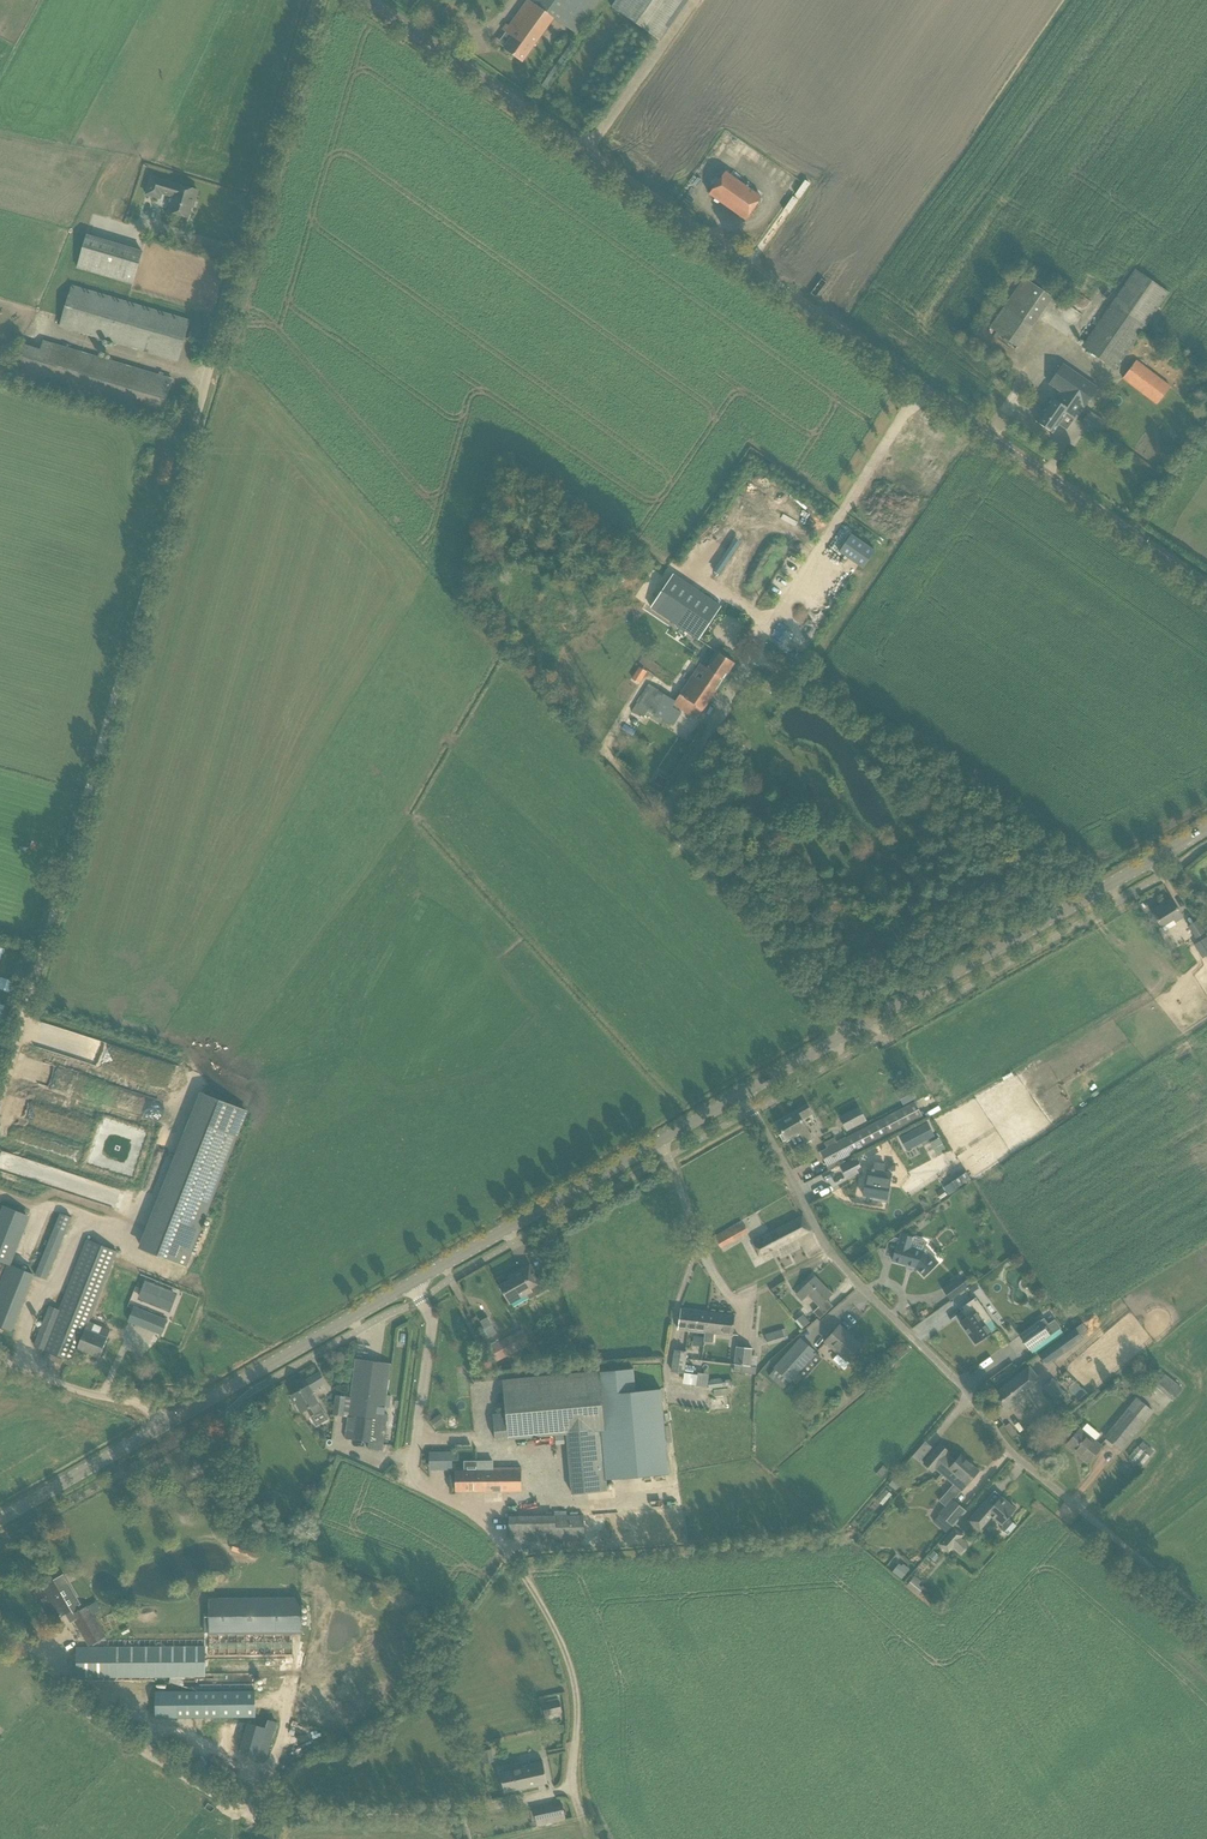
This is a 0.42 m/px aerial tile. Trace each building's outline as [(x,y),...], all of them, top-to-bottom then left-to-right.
[(599,0),(528,0),(509,26),(506,24),(502,30),(513,38),(506,48),(524,60),(555,16),(577,31),(599,0)] [(660,41),(688,0),(617,0),(612,7),(660,41)] [(709,194),(746,220),(752,210),(762,198),(726,172),(716,184),(709,194)] [(170,212),(177,214),(188,217),(193,201),(195,201),(198,191),(178,185),(165,182),(165,181),(152,177),(146,194),(157,198),(159,192),(174,197),(170,212)] [(77,267),(133,284),(142,252),(86,235),(77,267)] [(1082,347),(1115,370),(1169,292),(1136,270),(1082,347)] [(1001,336),(1018,348),(1053,297),(1024,277),(989,327),(997,333),(1001,336)] [(60,326),(166,358),(178,361),(190,321),(72,286),(60,326)] [(1077,305),(1087,309),(1090,299),(1081,296),(1077,305)] [(13,376),(160,420),(172,379),(42,341),(40,349),(23,344),(13,376)] [(1122,379),(1156,405),(1171,386),(1136,360),(1122,379)] [(1061,392),(1055,400),(1053,398),(1036,422),(1053,433),(1066,414),(1075,420),(1084,408),(1098,388),(1063,364),(1049,384),(1061,392)] [(1081,424),(1097,435),(1105,423),(1090,412),(1081,424)] [(841,553),(870,568),(880,547),(851,533),(841,553)] [(672,576),(651,606),(698,638),(720,607),(673,575),(672,576)] [(701,664),(675,701),(674,703),(697,719),(735,663),(718,652),(707,668),(701,664)] [(774,659),(789,668),(793,660),(778,652),(774,659)] [(648,684),(632,710),(644,717),(646,715),(662,725),(664,721),(673,726),(681,713),(671,707),(674,703),(675,701),(648,684)] [(659,776),(655,783),(661,787),(666,780),(659,776)] [(1151,912),(1157,922),(1161,928),(1176,918),(1177,921),(1184,917),(1178,909),(1172,899),(1151,912)] [(1204,933),(1196,921),(1188,926),(1196,938),(1204,933)] [(1204,957),(1206,955),(1206,938),(1206,937),(1196,944),(1204,957)] [(907,1086),(897,1091),(904,1104),(913,1099),(907,1086)] [(150,1252),(186,1266),(203,1224),(201,1223),(245,1110),(212,1097),(150,1252)] [(820,1152),(827,1166),(838,1161),(925,1118),(918,1104),(838,1144),(835,1138),(825,1143),(827,1149),(820,1152)] [(787,1140),(800,1133),(805,1142),(812,1138),(808,1131),(801,1120),(813,1113),(808,1105),(777,1123),(787,1140)] [(865,1118),(858,1106),(840,1117),(847,1129),(865,1118)] [(928,1122),(899,1137),(906,1150),(935,1135),(928,1122)] [(856,1169),(860,1167),(856,1158),(851,1160),(840,1166),(847,1179),(858,1173),(856,1169)] [(863,1196),(877,1198),(876,1201),(886,1202),(888,1191),(891,1174),(884,1172),(885,1165),(875,1163),(874,1169),(872,1168),(872,1170),(868,1169),(865,1184),(863,1196)] [(954,1178),(958,1186),(964,1183),(961,1175),(954,1178)] [(944,1190),(937,1195),(940,1199),(947,1195),(944,1190)] [(10,1266),(30,1216),(3,1206),(0,1213),(0,1261),(10,1266)] [(38,1274),(50,1278),(72,1215),(60,1211),(38,1274)] [(754,1242),(761,1256),(809,1231),(802,1217),(754,1242)] [(741,1221),(714,1237),(720,1247),(747,1231),(746,1229),(741,1221)] [(892,1261),(915,1268),(924,1276),(938,1262),(922,1245),(923,1241),(904,1236),(898,1244),(897,1244),(892,1261)] [(34,1345),(73,1361),(78,1349),(100,1358),(108,1338),(96,1333),(91,1332),(94,1324),(89,1322),(117,1251),(87,1240),(60,1310),(50,1306),(34,1345)] [(514,1274),(515,1277),(500,1286),(506,1296),(510,1304),(526,1294),(525,1291),(539,1283),(535,1276),(530,1265),(514,1274)] [(796,1294),(802,1300),(808,1294),(819,1306),(823,1303),(831,1295),(814,1277),(796,1294)] [(949,1299),(967,1287),(961,1278),(943,1291),(949,1299)] [(146,1291),(142,1300),(170,1311),(174,1302),(170,1301),(174,1292),(148,1282),(146,1281),(143,1290),(144,1291),(146,1291)] [(968,1289),(971,1293),(978,1287),(975,1284),(968,1289)] [(991,1319),(976,1297),(960,1308),(967,1318),(960,1323),(975,1345),(992,1333),(985,1323),(991,1319)] [(129,1322),(161,1335),(167,1320),(155,1316),(134,1308),(129,1322)] [(678,1329),(732,1336),(734,1316),(681,1309),(678,1329)] [(803,1316),(798,1320),(803,1326),(808,1321),(803,1316)] [(488,1317),(480,1321),(489,1337),(496,1333),(488,1317)] [(1029,1350),(1061,1328),(1055,1319),(1048,1324),(1044,1318),(1019,1336),(1029,1350)] [(838,1353),(832,1360),(843,1370),(849,1363),(846,1360),(860,1345),(852,1337),(850,1339),(846,1335),(848,1334),(840,1326),(832,1335),(826,1342),(838,1353)] [(488,1348),(496,1362),(530,1343),(522,1329),(488,1348)] [(785,1340),(783,1334),(781,1329),(765,1334),(768,1345),(785,1340)] [(768,1376),(782,1389),(789,1382),(790,1382),(816,1353),(800,1339),(775,1367),(768,1376)] [(1045,1366),(1063,1354),(1054,1342),(1037,1354),(1045,1366)] [(735,1365),(734,1372),(755,1374),(756,1367),(750,1366),(752,1348),(737,1347),(735,1363),(735,1365)] [(671,1371),(683,1373),(687,1352),(674,1351),(671,1371)] [(348,1417),(345,1439),(384,1444),(388,1414),(383,1413),(384,1407),(386,1395),(390,1364),(356,1359),(351,1400),(336,1398),(334,1415),(348,1417)] [(1028,1392),(1026,1390),(1039,1378),(1029,1366),(993,1395),(1005,1410),(1028,1392)] [(506,1413),(493,1415),(495,1440),(567,1434),(572,1494),(607,1491),(606,1480),(668,1474),(661,1389),(635,1391),(633,1369),(503,1380),(506,1413)] [(1151,1371),(1147,1376),(1156,1382),(1159,1377),(1151,1371)] [(306,1387),(293,1394),(292,1395),(296,1403),(295,1405),(298,1411),(301,1411),(302,1412),(310,1407),(315,1415),(323,1410),(312,1391),(325,1383),(319,1372),(303,1382),(306,1387)] [(682,1384),(695,1386),(696,1383),(705,1385),(707,1377),(684,1372),(682,1384)] [(1154,1386),(1171,1401),(1183,1387),(1166,1372),(1154,1386)] [(1045,1388),(1056,1400),(1060,1397),(1065,1403),(1071,1398),(1066,1392),(1065,1393),(1053,1380),(1045,1388)] [(722,1381),(710,1383),(711,1391),(723,1389),(722,1381)] [(1105,1437),(1121,1450),(1153,1411),(1137,1398),(1105,1437)] [(1048,1412),(1030,1426),(1037,1434),(1055,1421),(1048,1412)] [(437,1416),(430,1421),(435,1428),(442,1423),(437,1416)] [(1079,1455),(1087,1462),(1101,1446),(1080,1429),(1067,1445),(1075,1452),(1076,1451),(1080,1454),(1079,1455)] [(1145,1439),(1129,1456),(1142,1467),(1157,1450),(1145,1439)] [(924,1464),(932,1471),(935,1468),(961,1491),(978,1471),(961,1456),(956,1461),(947,1454),(949,1452),(940,1445),(924,1464)] [(430,1452),(430,1467),(452,1467),(452,1452),(430,1452)] [(467,1471),(455,1471),(455,1492),(467,1492),(522,1491),(522,1468),(509,1468),(493,1468),(493,1461),(477,1461),(477,1471),(467,1471)] [(896,1476),(889,1484),(895,1489),(902,1482),(896,1476)] [(978,1509),(968,1521),(979,1531),(991,1516),(1002,1525),(1002,1526),(1000,1529),(1007,1535),(1016,1525),(1008,1518),(1016,1509),(1001,1496),(993,1506),(986,1500),(978,1509)] [(940,1515),(934,1522),(946,1533),(952,1526),(966,1511),(952,1499),(939,1515),(940,1515)] [(509,1517),(509,1539),(584,1539),(584,1516),(509,1517)] [(939,1545),(948,1552),(963,1536),(954,1528),(939,1545)] [(232,1551),(256,1558),(259,1548),(235,1541),(232,1551)] [(933,1552),(929,1556),(934,1561),(938,1556),(933,1552)] [(45,1610),(52,1621),(70,1611),(59,1592),(53,1582),(37,1591),(47,1609),(45,1610)] [(208,1598),(209,1634),(301,1634),(300,1597),(208,1598)] [(72,1615),(89,1646),(105,1637),(88,1607),(72,1615)] [(456,1639),(444,1652),(451,1658),(463,1645),(456,1639)] [(205,1647),(77,1648),(77,1674),(155,1673),(156,1677),(205,1676),(205,1647)] [(245,1693),(141,1693),(141,1719),(245,1719),(245,1693)] [(301,1693),(296,1715),(310,1718),(315,1696),(301,1693)] [(542,1705),(544,1716),(562,1712),(559,1701),(542,1705)] [(252,1713),(243,1750),(264,1754),(267,1744),(272,1746),(278,1722),(270,1721),(274,1703),(268,1702),(264,1716),(252,1713)] [(523,1768),(500,1773),(504,1792),(547,1783),(543,1761),(522,1766),(523,1768)] [(566,1820),(561,1802),(534,1808),(534,1810),(530,1811),(533,1823),(536,1822),(538,1827),(566,1820)]
